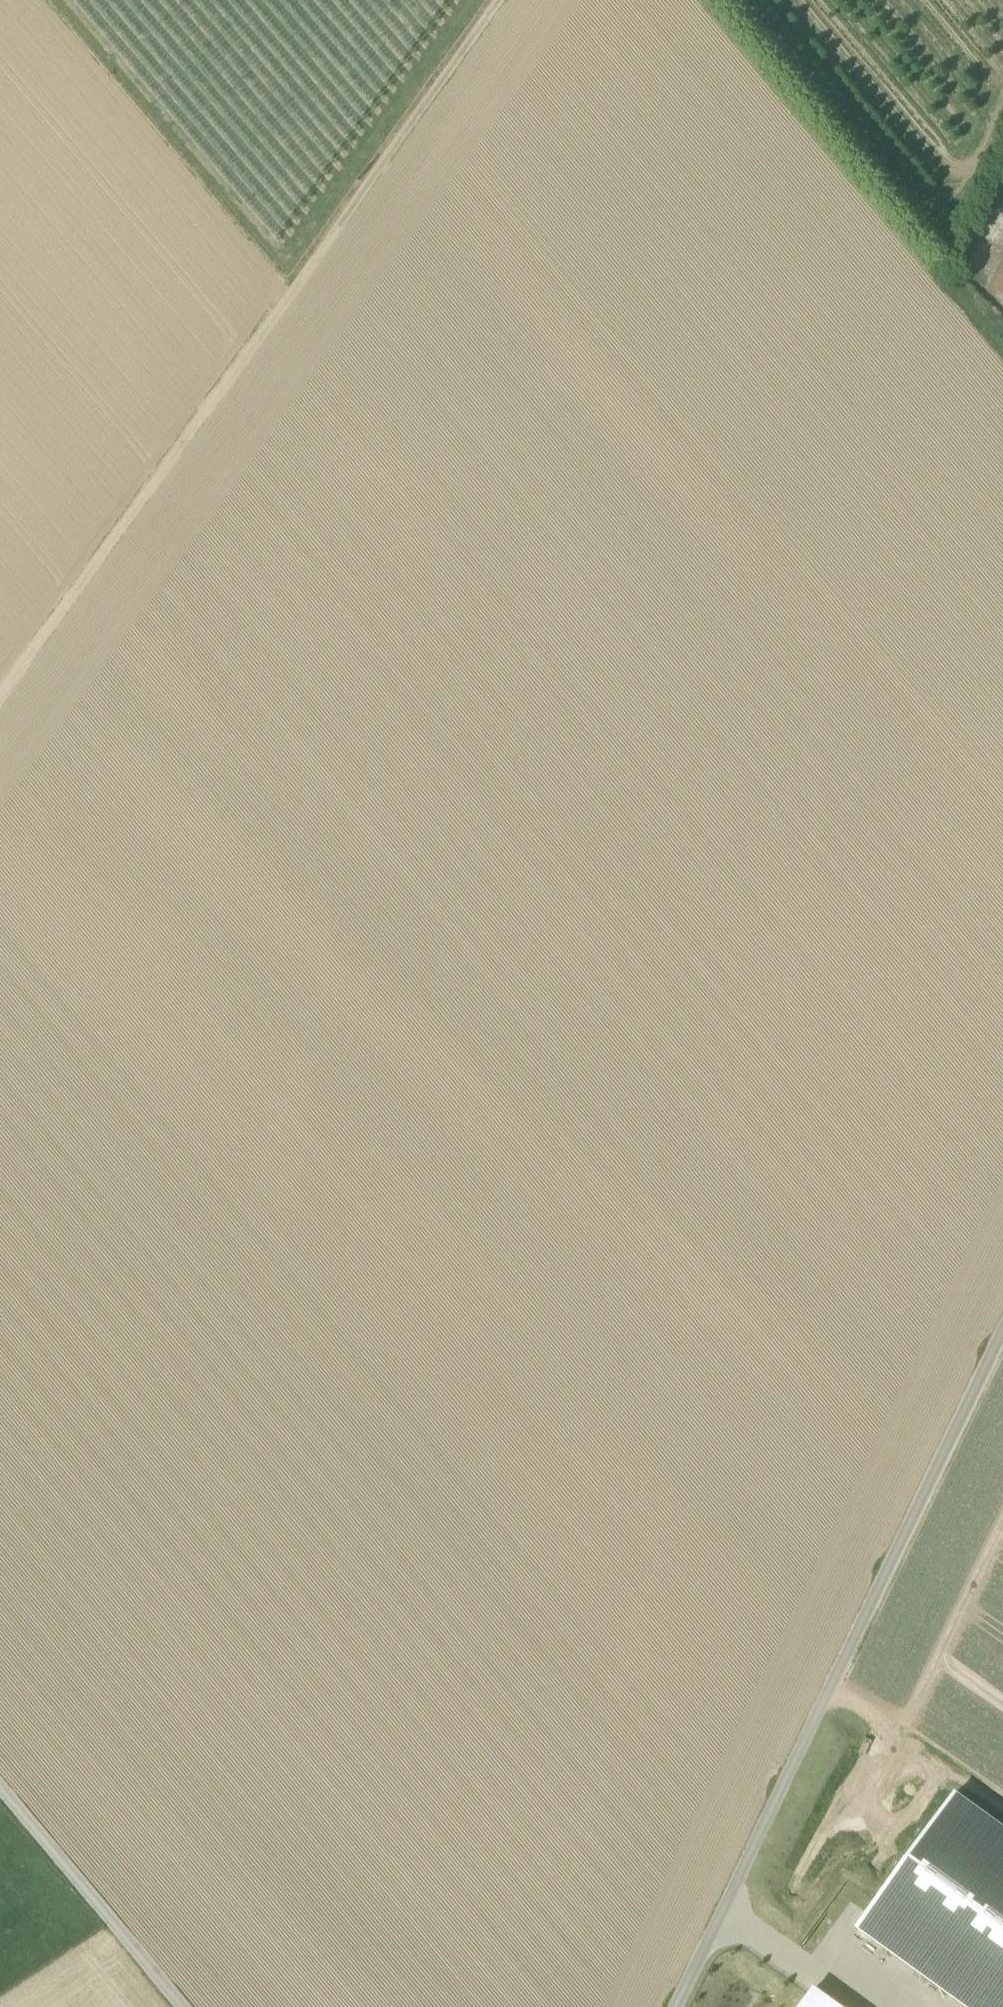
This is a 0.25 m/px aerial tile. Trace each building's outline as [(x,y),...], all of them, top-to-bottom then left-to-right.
[(953,1795),(856,1929),(964,2006),(1002,2006),(1002,1831),(953,1795)] [(799,2006),(838,2006),(813,1988),(799,2006)]
